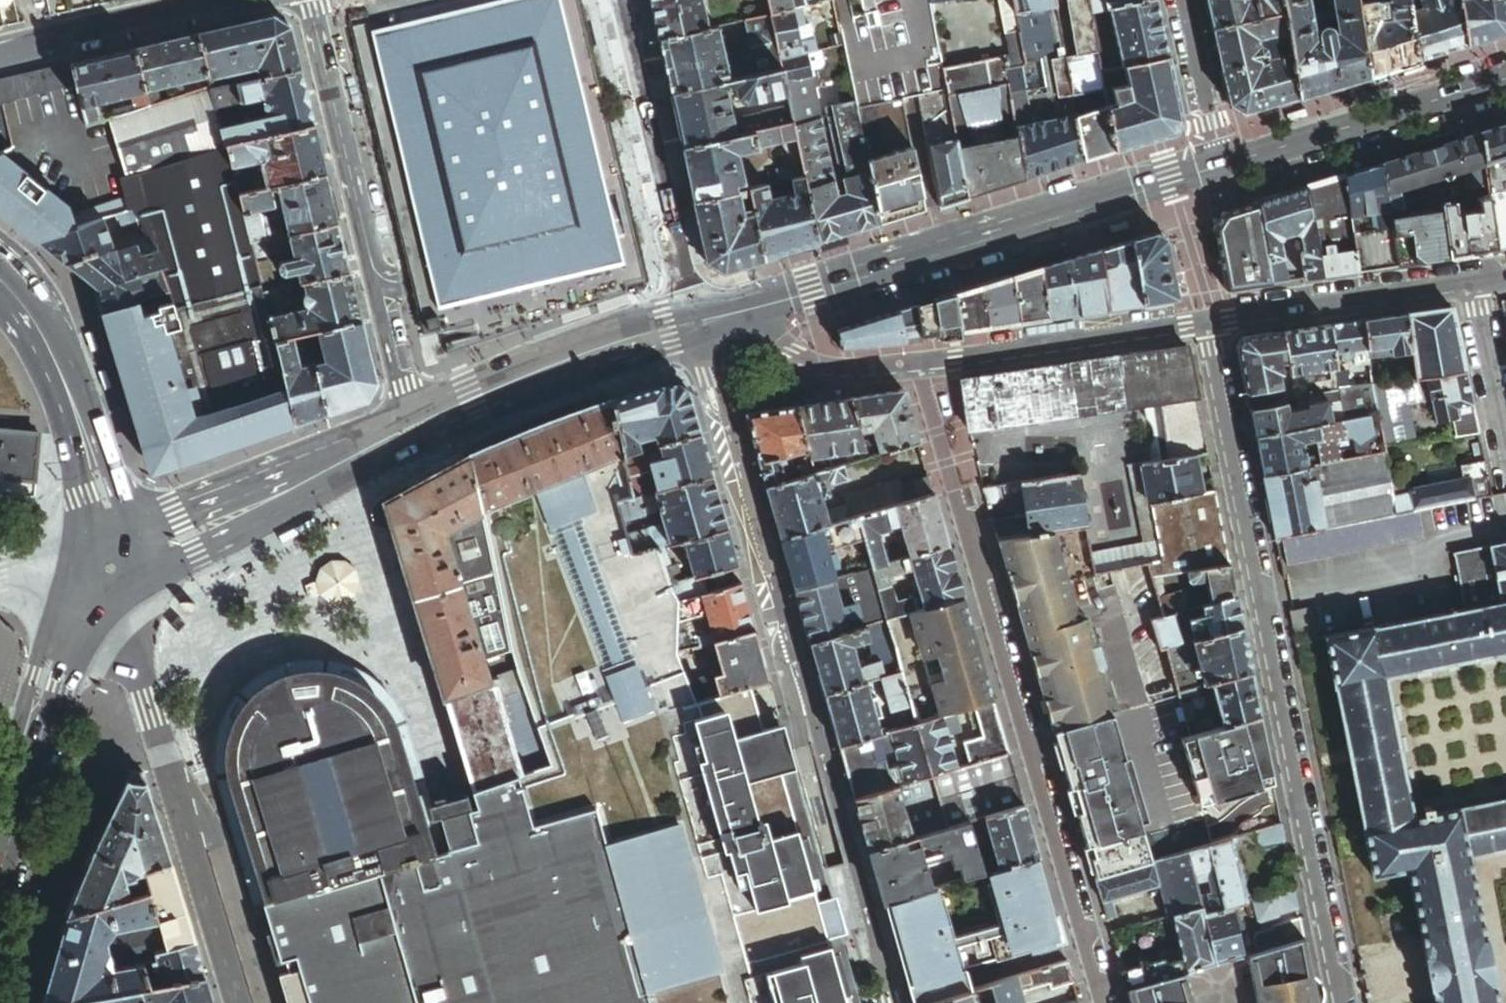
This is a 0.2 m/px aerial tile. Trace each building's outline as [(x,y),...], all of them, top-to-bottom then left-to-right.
[(349,18),(411,281),(424,336),(627,289),(649,282),(617,136),(586,0),(425,0),(349,18)] [(661,38),(710,27),(710,26),(705,0),(653,0),(661,38)] [(770,13),(791,8),(790,0),(768,0),(770,13)] [(1011,55),(1023,52),(1017,13),(1014,0),(1002,0),(1011,55)] [(1057,0),(1014,0),(1017,13),(1057,5),(1057,0)] [(1091,12),(1089,0),(1066,0),(1076,56),(1098,52),(1091,12)] [(1091,12),(1103,9),(1110,8),(1147,0),(1089,0),(1091,12)] [(1154,0),(1147,0),(1110,8),(1122,66),(1123,66),(1167,56),(1154,0)] [(1281,13),(1279,0),(1206,0),(1212,28),(1281,13)] [(1356,3),(1355,0),(1330,0),(1336,34),(1334,34),(1332,31),(1331,29),(1330,24),(1315,25),(1315,28),(1312,32),(1312,34),(1313,38),(1310,39),(1303,0),(1279,0),(1281,13),(1285,34),(1285,37),(1288,51),(1289,54),(1296,98),(1333,87),(1367,76),(1356,3)] [(1416,62),(1406,0),(1388,0),(1390,13),(1388,19),(1381,20),(1376,17),(1374,1),(1356,3),(1367,76),(1394,68),(1416,62)] [(1458,0),(1406,0),(1416,62),(1443,53),(1466,46),(1458,0)] [(1466,46),(1487,40),(1504,35),(1505,31),(1505,0),(1458,0),(1466,46)] [(815,5),(792,9),(795,26),(804,24),(802,13),(816,10),(815,5)] [(1057,5),(1017,13),(1023,52),(1025,64),(1022,68),(1030,110),(1029,125),(1053,120),(1043,63),(1045,62),(1044,60),(1049,59),(1045,39),(1062,35),(1057,5)] [(792,9),(791,8),(770,13),(770,14),(778,49),(799,45),(795,26),(792,9)] [(1115,68),(1103,9),(1091,12),(1098,52),(1101,71),(1115,68)] [(1243,114),(1296,98),(1289,54),(1263,60),(1265,55),(1263,47),(1258,44),(1257,40),(1285,34),(1281,13),(1212,28),(1229,105),(1243,114)] [(778,49),(770,14),(746,19),(748,29),(749,37),(753,56),(757,73),(782,68),(780,61),(778,49)] [(274,19),(197,37),(207,77),(208,82),(221,79),(256,71),(257,75),(223,84),(224,89),(300,73),(293,44),(289,30),(274,19)] [(748,29),(746,19),(719,25),(720,29),(732,32),(742,30),(748,29)] [(808,43),(804,24),(795,26),(799,45),(808,43)] [(719,25),(710,27),(661,38),(673,91),(730,79),(727,62),(720,29),(719,25)] [(1066,58),(1062,35),(1045,39),(1049,59),(1050,62),(1066,58)] [(207,77),(197,37),(136,51),(146,90),(156,88),(197,79),(207,77)] [(1288,51),(1285,37),(1278,38),(1276,44),(1278,50),(1282,52),(1288,51)] [(780,61),(811,54),(808,43),(799,45),(778,49),(780,61)] [(146,90),(136,51),(71,66),(76,86),(82,109),(94,105),(132,95),(146,92),(146,90)] [(811,54),(780,61),(782,68),(784,76),(811,71),(811,72),(822,70),(825,65),(822,52),(811,54)] [(1025,64),(1023,52),(1011,55),(1004,56),(1006,71),(1022,68),(1025,64)] [(1101,71),(1098,52),(1076,56),(1066,58),(1073,98),(1082,96),(1105,92),(1104,86),(1101,71)] [(727,62),(730,79),(757,73),(753,56),(727,62)] [(1006,71),(1004,56),(944,67),(948,88),(950,96),(1009,85),(1006,71)] [(1117,102),(1107,104),(1115,152),(1149,142),(1174,134),(1180,118),(1167,56),(1123,66),(1128,88),(1122,91),(1128,96),(1125,100),(1118,97),(1117,102)] [(1062,168),(1084,162),(1076,116),(1073,98),(1066,58),(1050,62),(1049,59),(1044,60),(1045,62),(1043,63),(1053,120),(1029,125),(1017,127),(1018,136),(1026,179),(1048,173),(1055,171),(1062,168)] [(71,66),(0,82),(0,107),(2,106),(76,86),(71,66)] [(784,76),(782,68),(757,73),(730,79),(673,91),(684,145),(736,134),(733,120),(726,88),(735,86),(737,95),(746,102),(787,93),(784,76)] [(1006,71),(1009,85),(1017,127),(1029,125),(1030,110),(1022,68),(1006,71)] [(1115,68),(1101,71),(1104,86),(1112,84),(1116,79),(1115,68)] [(793,121),(794,124),(821,118),(811,72),(811,71),(784,76),(787,93),(790,106),(793,121)] [(224,89),(211,92),(225,147),(226,147),(313,128),(300,73),(224,89)] [(200,92),(210,88),(208,82),(207,77),(197,79),(200,92)] [(855,102),(851,78),(840,81),(846,104),(855,102)] [(211,92),(224,89),(223,84),(221,79),(208,82),(210,88),(211,92)] [(957,138),(959,148),(1018,136),(1017,127),(1009,85),(950,96),(957,138)] [(225,147),(211,92),(210,88),(200,92),(161,104),(150,108),(136,112),(110,121),(124,180),(225,147)] [(150,108),(161,104),(156,88),(146,90),(146,92),(150,108)] [(948,88),(920,94),(929,144),(957,138),(950,96),(948,88)] [(136,112),(150,108),(146,92),(132,95),(136,112)] [(1115,152),(1107,104),(1105,92),(1082,96),(1085,114),(1076,116),(1084,162),(1103,156),(1115,152)] [(867,156),(913,146),(903,97),(857,106),(867,156)] [(867,156),(857,106),(855,102),(846,104),(829,108),(844,179),(871,173),(867,156)] [(86,129),(103,123),(99,110),(94,105),(82,109),(86,129)] [(12,149),(6,123),(2,106),(0,107),(0,154),(12,149)] [(779,125),(793,121),(790,106),(778,108),(775,114),(778,125),(779,125)] [(733,120),(736,134),(755,130),(778,125),(775,114),(767,111),(733,120)] [(805,175),(808,187),(836,181),(822,118),(821,118),(794,124),(797,139),(802,162),(805,175)] [(797,139),(794,124),(793,121),(779,125),(782,142),(797,139)] [(778,125),(755,130),(758,148),(782,142),(779,125),(778,125)] [(1479,133),(1484,163),(1505,157),(1505,125),(1479,133)] [(325,176),(313,128),(226,147),(238,195),(251,192),(246,174),(239,170),(239,167),(262,162),(270,150),(273,165),(266,167),(270,184),(274,187),(325,176)] [(755,130),(736,134),(684,145),(695,198),(736,190),(734,182),(742,180),(737,154),(758,148),(755,130)] [(1484,163),(1479,133),(1456,140),(1399,158),(1382,163),(1389,212),(1402,209),(1399,191),(1409,189),(1422,185),(1471,170),(1472,175),(1463,177),(1464,184),(1464,185),(1463,185),(1464,189),(1487,186),(1484,163)] [(999,188),(1026,179),(1018,136),(959,148),(968,197),(999,188)] [(957,138),(929,144),(940,206),(941,206),(956,201),(968,197),(959,148),(957,138)] [(903,217),(926,210),(913,146),(867,156),(871,173),(881,224),(903,217)] [(238,195),(226,147),(225,147),(124,180),(117,182),(133,211),(141,225),(143,230),(149,239),(156,252),(165,268),(160,269),(168,294),(172,310),(259,284),(255,264),(254,259),(250,244),(242,214),(238,195)] [(13,221),(59,202),(0,156),(0,211),(13,221)] [(1484,163),(1487,186),(1489,196),(1497,251),(1505,249),(1505,157),(1484,163)] [(792,178),(805,175),(802,162),(769,169),(772,182),(792,178)] [(1389,212),(1382,163),(1362,169),(1344,175),(1350,213),(1351,219),(1389,213),(1389,212)] [(881,224),(871,173),(844,179),(847,193),(839,195),(836,181),(808,187),(819,242),(854,232),(881,224)] [(793,250),(819,242),(808,187),(805,175),(792,178),(795,191),(770,196),(767,183),(749,187),(750,192),(755,214),(764,259),(793,250)] [(1350,213),(1344,175),(1328,180),(1334,216),(1350,213)] [(330,197),(325,176),(274,187),(251,192),(238,195),(242,214),(256,211),(273,208),(280,201),(288,236),(336,225),(330,197)] [(1334,216),(1328,180),(1326,180),(1312,185),(1307,186),(1312,219),(1317,218),(1324,217),(1334,216)] [(65,207),(59,202),(13,221),(39,242),(104,220),(113,217),(133,211),(117,182),(123,200),(68,215),(65,207)] [(1425,205),(1422,185),(1409,189),(1412,208),(1425,205)] [(1489,196),(1487,186),(1464,189),(1463,185),(1438,192),(1440,203),(1452,200),(1451,196),(1462,194),(1463,200),(1475,198),(1489,196)] [(1303,280),(1320,277),(1316,247),(1313,230),(1312,219),(1307,186),(1284,194),(1258,202),(1259,211),(1267,261),(1281,259),(1278,245),(1284,237),(1294,235),(1300,238),(1302,250),(1299,256),(1300,261),(1303,280)] [(740,189),(736,190),(695,198),(709,261),(720,268),(725,271),(764,259),(755,214),(745,216),(741,194),(740,189)] [(1402,209),(1389,212),(1389,213),(1390,218),(1413,215),(1412,208),(1409,189),(1399,191),(1402,209)] [(1433,212),(1440,210),(1440,203),(1438,192),(1438,191),(1431,193),(1433,212)] [(755,214),(750,192),(741,194),(745,216),(755,214)] [(1491,252),(1497,251),(1489,196),(1475,198),(1476,208),(1454,212),(1452,200),(1440,203),(1440,210),(1448,258),(1491,252)] [(1267,261),(1258,202),(1236,209),(1224,212),(1213,229),(1220,264),(1223,263),(1249,258),(1254,287),(1272,285),(1270,277),(1267,261)] [(1397,266),(1448,258),(1440,210),(1433,212),(1413,215),(1390,218),(1392,231),(1397,266)] [(136,226),(141,225),(133,211),(113,217),(116,227),(123,230),(136,226)] [(256,211),(242,214),(250,244),(271,239),(265,218),(256,211)] [(1351,219),(1350,213),(1334,216),(1324,217),(1329,245),(1332,244),(1334,254),(1355,251),(1353,237),(1351,219)] [(1390,218),(1389,213),(1351,219),(1353,237),(1392,231),(1390,218)] [(144,241),(149,239),(143,230),(139,231),(111,240),(108,231),(111,230),(110,225),(106,226),(104,220),(39,242),(67,265),(114,250),(144,241)] [(349,275),(336,225),(288,236),(292,251),(293,255),(299,254),(300,258),(294,259),(284,261),(282,264),(282,266),(284,274),(286,275),(297,273),(300,284),(300,285),(302,284),(349,275)] [(1358,272),(1397,266),(1392,231),(1353,237),(1355,251),(1358,272)] [(1147,236),(1131,241),(1142,304),(1175,299),(1177,296),(1166,240),(1156,234),(1147,236)] [(271,239),(250,244),(254,259),(292,251),(288,236),(271,239)] [(151,254),(156,252),(149,239),(144,241),(151,254)] [(1142,304),(1131,241),(1118,245),(1101,251),(1111,308),(1142,304)] [(1320,277),(1358,272),(1355,251),(1334,254),(1332,244),(1329,245),(1316,247),(1320,277)] [(97,289),(160,269),(165,268),(156,252),(151,254),(140,257),(138,250),(116,256),(114,250),(67,265),(84,278),(97,289)] [(1111,308),(1101,251),(1088,255),(1055,265),(1041,269),(1049,318),(1111,308)] [(1247,286),(1248,288),(1254,287),(1249,258),(1223,263),(1228,289),(1247,286)] [(1281,259),(1267,261),(1270,277),(1283,276),(1281,259)] [(269,263),(255,264),(259,284),(262,293),(275,290),(269,263)] [(1223,263),(1220,264),(1226,291),(1248,288),(1247,286),(1228,289),(1223,263)] [(105,313),(168,294),(160,269),(97,289),(105,313)] [(1049,318),(1041,269),(1026,274),(1012,278),(1020,322),(1049,318)] [(360,322),(349,275),(302,284),(304,295),(302,296),(300,297),(299,298),(298,300),(298,302),(298,304),(299,306),(300,307),(303,310),(284,313),(268,318),(274,342),(291,338),(307,334),(312,333),(360,322)] [(1272,285),(1291,282),(1290,275),(1283,276),(1270,277),(1272,285)] [(1020,322),(1012,278),(997,282),(983,287),(990,327),(1020,322)] [(649,282),(627,289),(628,294),(651,289),(649,282)] [(262,293),(259,284),(172,310),(164,313),(171,337),(196,425),(205,453),(249,439),(294,424),(274,342),(268,318),(262,293)] [(990,327),(983,287),(969,291),(955,295),(960,332),(962,331),(990,327)] [(278,289),(275,290),(262,293),(268,318),(284,313),(278,289)] [(168,294),(105,313),(109,329),(164,313),(172,310),(168,294)] [(960,332),(955,295),(944,299),(933,302),(941,338),(941,339),(960,337),(960,332)] [(925,304),(915,307),(922,337),(940,334),(933,302),(925,304)] [(922,337),(915,307),(907,310),(898,313),(905,343),(922,341),(922,337)] [(1450,310),(1406,316),(1412,352),(1416,380),(1424,379),(1464,373),(1450,310)] [(142,345),(171,337),(164,313),(109,329),(116,353),(142,345)] [(905,343),(898,313),(888,316),(871,321),(877,346),(905,343)] [(1412,352),(1406,316),(1364,321),(1368,351),(1391,347),(1393,355),(1412,352)] [(877,346),(871,321),(852,327),(837,332),(841,350),(877,346)] [(1368,351),(1364,321),(1329,326),(1333,357),(1342,356),(1342,359),(1344,361),(1346,362),(1348,362),(1349,362),(1351,359),(1351,355),(1357,353),(1368,351)] [(375,384),(360,322),(312,333),(315,347),(320,346),(323,360),(313,362),(326,413),(366,401),(375,384)] [(1333,357),(1329,326),(1281,333),(1287,363),(1288,371),(1289,376),(1335,369),(1333,357)] [(315,347),(312,333),(307,334),(310,348),(315,347)] [(1287,363),(1281,333),(1243,339),(1237,348),(1246,394),(1271,389),(1281,387),(1279,374),(1282,374),(1281,372),(1280,364),(1287,363)] [(180,430),(196,425),(171,337),(142,345),(151,374),(162,371),(180,430)] [(297,365),(291,338),(274,342),(294,424),(311,418),(326,413),(313,362),(297,365)] [(151,374),(142,345),(116,353),(116,354),(133,412),(160,404),(151,374)] [(315,347),(310,348),(313,362),(323,360),(320,346),(315,347)] [(1164,404),(1175,460),(1195,457),(1208,454),(1187,348),(963,382),(971,430),(1143,407),(1164,404)] [(1369,361),(1368,351),(1357,353),(1359,363),(1369,361)] [(1288,371),(1287,363),(1280,364),(1281,372),(1288,371)] [(1372,386),(1385,384),(1382,370),(1371,371),(1370,371),(1372,386)] [(162,371),(151,374),(158,381),(166,407),(163,412),(169,434),(180,430),(162,371)] [(1338,391),(1372,386),(1370,371),(1342,376),(1336,376),(1338,391)] [(1472,406),(1464,373),(1424,379),(1430,399),(1434,419),(1435,423),(1458,420),(1456,409),(1472,406)] [(163,412),(166,407),(158,381),(151,374),(160,404),(133,412),(143,443),(169,434),(163,412)] [(1430,399),(1424,379),(1416,380),(1390,383),(1396,425),(1412,423),(1409,404),(1430,399)] [(1396,425),(1390,383),(1385,384),(1372,386),(1377,414),(1379,428),(1381,428),(1387,427),(1396,425)] [(641,391),(610,402),(623,455),(639,450),(636,438),(638,437),(640,435),(641,437),(646,438),(654,437),(655,441),(656,445),(699,433),(687,392),(676,384),(647,389),(641,391)] [(1377,414),(1372,386),(1338,391),(1340,403),(1343,420),(1356,417),(1377,414)] [(1271,389),(1246,394),(1249,410),(1274,405),(1273,396),(1272,394),(1271,389)] [(878,395),(850,399),(859,432),(864,431),(871,429),(878,454),(918,442),(911,416),(903,391),(878,395)] [(1340,403),(1338,391),(1324,393),(1326,402),(1326,406),(1340,403)] [(1294,402),(1292,393),(1273,396),(1274,405),(1285,403),(1294,402)] [(859,432),(850,399),(820,404),(796,408),(808,449),(811,458),(853,453),(864,451),(864,447),(859,432)] [(623,455),(610,402),(570,416),(530,430),(469,463),(480,518),(623,455)] [(1326,406),(1326,402),(1306,406),(1306,411),(1287,414),(1285,403),(1274,405),(1249,410),(1254,436),(1316,425),(1329,422),(1326,406)] [(1343,420),(1340,403),(1326,406),(1329,422),(1343,420)] [(1175,460),(1164,404),(1143,407),(1145,419),(1155,434),(1149,446),(1150,452),(1148,454),(1149,464),(1175,460)] [(1474,417),(1472,406),(1456,409),(1458,420),(1474,417)] [(808,449),(796,408),(746,416),(753,439),(760,463),(785,456),(789,455),(801,451),(808,449)] [(1379,428),(1377,414),(1356,417),(1363,457),(1384,453),(1383,447),(1379,428)] [(1363,457),(1356,417),(1343,420),(1329,422),(1316,425),(1318,439),(1326,438),(1327,443),(1350,439),(1356,443),(1359,458),(1363,457)] [(1474,417),(1458,420),(1435,423),(1439,439),(1478,433),(1474,417)] [(1416,442),(1412,423),(1396,425),(1387,427),(1390,445),(1384,446),(1381,428),(1379,428),(1383,447),(1416,442)] [(183,461),(205,453),(196,425),(180,430),(169,434),(143,443),(151,471),(183,461)] [(1316,425),(1254,436),(1257,450),(1293,443),(1293,444),(1294,444),(1306,441),(1312,440),(1318,439),(1316,425)] [(1390,445),(1387,427),(1381,428),(1384,446),(1390,445)] [(864,431),(859,432),(864,447),(868,446),(864,431)] [(35,483),(39,436),(0,433),(0,480),(35,483)] [(711,475),(699,433),(656,445),(660,459),(645,463),(651,491),(711,475)] [(1326,438),(1318,439),(1312,440),(1315,455),(1317,466),(1359,458),(1356,443),(1350,439),(1327,443),(1326,438)] [(1315,455),(1312,440),(1306,441),(1309,456),(1315,455)] [(1293,443),(1257,450),(1262,476),(1307,467),(1306,459),(1304,452),(1295,454),(1297,450),(1297,448),(1296,446),(1294,444),(1293,444),(1293,443)] [(639,450),(623,455),(633,497),(639,495),(651,491),(645,463),(660,459),(656,445),(639,450)] [(811,458),(808,449),(801,451),(802,458),(805,465),(808,475),(815,473),(813,465),(811,458)] [(802,458),(801,451),(789,455),(791,462),(802,458)] [(855,461),(866,458),(864,451),(853,453),(855,461)] [(1391,498),(1384,453),(1363,457),(1359,458),(1317,466),(1312,467),(1324,530),(1371,521),(1395,517),(1391,498)] [(633,497),(623,455),(480,518),(481,520),(498,603),(509,650),(533,642),(536,652),(539,661),(554,708),(569,758),(617,741),(596,675),(564,574),(632,555),(625,534),(622,522),(616,501),(633,497)] [(785,456),(791,474),(794,473),(791,462),(789,455),(785,456)] [(1306,459),(1307,467),(1312,467),(1317,466),(1315,455),(1309,456),(1306,459)] [(785,456),(760,463),(767,488),(792,480),(791,474),(785,456)] [(1175,460),(1149,464),(1165,541),(1169,561),(1172,575),(1188,572),(1230,566),(1215,491),(1202,493),(1195,457),(1175,460)] [(815,473),(840,466),(838,459),(813,465),(815,473)] [(1492,499),(1484,462),(1460,466),(1461,470),(1463,481),(1470,480),(1475,502),(1492,499)] [(480,518),(469,463),(458,469),(429,486),(385,510),(395,543),(402,566),(404,566),(412,594),(423,630),(434,665),(438,677),(441,689),(443,693),(487,678),(482,659),(509,650),(498,603),(471,613),(445,536),(481,520),(480,518)] [(1165,541),(1149,464),(1129,467),(1144,545),(1165,541)] [(843,465),(840,466),(815,473),(808,475),(802,477),(792,480),(767,488),(782,540),(850,519),(846,507),(826,512),(822,498),(826,499),(828,496),(826,489),(822,489),(820,491),(818,482),(827,479),(829,485),(832,486),(848,481),(843,465)] [(802,477),(808,475),(805,465),(799,467),(802,477)] [(1307,467),(1262,476),(1275,539),(1324,530),(1312,467),(1307,467)] [(1463,481),(1461,470),(1449,473),(1451,484),(1463,481)] [(1406,492),(1428,488),(1426,477),(1426,473),(1404,477),(1406,492)] [(1428,488),(1451,484),(1449,473),(1426,477),(1428,488)] [(1087,527),(1079,474),(1023,483),(1028,516),(1030,535),(1054,532),(1087,527)] [(713,483),(711,475),(651,491),(639,495),(645,516),(659,512),(663,525),(649,529),(654,549),(658,547),(665,546),(682,541),(726,528),(713,483)] [(933,495),(928,478),(902,486),(906,502),(933,495)] [(35,483),(0,480),(0,495),(16,496),(34,498),(35,483)] [(1433,510),(1475,502),(1470,480),(1463,481),(1451,484),(1428,488),(1430,495),(1433,510)] [(846,503),(846,507),(850,519),(857,517),(906,502),(902,486),(846,503)] [(1000,497),(997,487),(984,489),(988,504),(997,502),(1000,497)] [(1406,492),(1407,495),(1408,499),(1430,495),(1428,488),(1406,492)] [(645,516),(639,495),(633,497),(616,501),(622,522),(645,516)] [(948,546),(933,495),(906,502),(857,517),(864,541),(866,547),(872,569),(882,566),(879,557),(878,552),(875,544),(873,535),(891,530),(892,528),(901,525),(908,549),(910,558),(948,546)] [(1407,495),(1391,498),(1395,517),(1411,514),(1408,499),(1407,495)] [(1408,499),(1411,514),(1418,513),(1433,510),(1430,495),(1408,499)] [(1371,522),(1375,545),(1422,536),(1418,513),(1411,514),(1395,517),(1371,521),(1371,522)] [(1030,535),(1028,516),(993,521),(999,541),(1030,535)] [(850,519),(782,540),(789,565),(797,592),(835,580),(833,575),(829,560),(826,551),(857,542),(864,541),(857,517),(850,519)] [(498,603),(481,520),(445,536),(471,613),(498,603)] [(1322,532),(1326,555),(1375,545),(1371,522),(1322,532)] [(736,566),(726,528),(682,541),(693,578),(696,578),(736,566)] [(633,531),(625,534),(632,555),(642,552),(654,549),(649,529),(634,534),(633,531)] [(1064,567),(1054,532),(1030,535),(999,541),(1009,576),(1064,567)] [(1282,563),(1326,555),(1322,532),(1277,540),(1282,563)] [(898,537),(875,544),(878,552),(900,545),(898,537)] [(866,547),(864,541),(857,542),(859,549),(866,547)] [(1169,561),(1165,541),(1144,545),(1092,555),(1095,575),(1152,564),(1169,561)] [(1505,653),(1505,544),(1454,554),(1466,610),(1324,638),(1333,686),(1334,686),(1362,827),(1409,818),(1382,678),(1505,653)] [(878,552),(879,557),(902,551),(900,545),(878,552)] [(670,565),(665,546),(658,547),(669,585),(682,582),(676,563),(670,565)] [(955,573),(948,546),(910,558),(902,560),(904,566),(912,564),(917,583),(955,573)] [(902,560),(910,558),(908,549),(902,551),(879,557),(882,566),(902,560)] [(642,552),(632,555),(564,574),(596,675),(677,653),(642,552)] [(829,560),(833,575),(843,572),(838,557),(829,560)] [(902,560),(882,566),(872,569),(877,586),(882,605),(887,621),(909,615),(917,612),(915,606),(913,600),(896,605),(888,577),(906,572),(904,566),(902,560)] [(1155,577),(1160,576),(1172,575),(1169,561),(1152,564),(1155,577)] [(1236,598),(1230,566),(1188,572),(1189,579),(1194,583),(1207,580),(1213,605),(1236,598)] [(1064,567),(1009,576),(1032,655),(1093,638),(1087,616),(1077,610),(1064,567)] [(877,586),(872,569),(854,574),(858,591),(867,588),(877,586)] [(833,575),(835,580),(844,577),(843,572),(833,575)] [(963,599),(955,573),(917,583),(923,604),(915,606),(917,612),(963,599)] [(835,580),(797,592),(811,643),(849,632),(864,628),(868,627),(864,610),(845,616),(841,601),(840,597),(843,595),(858,591),(854,574),(844,577),(835,580)] [(1167,602),(1160,576),(1155,577),(1161,604),(1167,602)] [(693,578),(682,582),(669,585),(675,605),(681,603),(701,597),(696,578),(693,578)] [(755,632),(742,585),(701,597),(706,613),(706,615),(715,642),(755,632)] [(882,605),(877,586),(867,588),(873,608),(882,605)] [(873,608),(867,588),(858,591),(843,595),(845,600),(841,601),(845,616),(864,610),(873,608)] [(701,597),(681,603),(679,623),(701,617),(701,615),(706,613),(701,597)] [(1187,597),(1167,602),(1161,604),(1164,619),(1177,615),(1191,611),(1189,605),(1187,597)] [(1242,628),(1236,598),(1213,605),(1204,607),(1206,617),(1201,618),(1195,620),(1196,621),(1197,628),(1192,629),(1194,635),(1184,638),(1185,644),(1242,628)] [(993,703),(963,599),(917,612),(909,615),(919,651),(920,651),(922,659),(925,661),(936,658),(943,683),(929,686),(938,718),(956,713),(958,713),(966,711),(972,709),(993,703)] [(1201,608),(1200,602),(1189,605),(1191,611),(1198,609),(1201,608)] [(868,627),(887,621),(882,605),(873,608),(864,610),(868,627)] [(1289,613),(1292,627),(1307,624),(1304,610),(1289,613)] [(1177,615),(1164,619),(1154,621),(1162,651),(1167,649),(1185,644),(1184,638),(1182,630),(1177,615)] [(902,673),(887,621),(868,627),(864,628),(868,641),(874,660),(878,659),(883,678),(902,673)] [(1192,627),(1182,630),(1184,638),(1194,635),(1192,629),(1192,627)] [(864,628),(849,632),(853,646),(868,641),(864,628)] [(1185,644),(1167,649),(1171,666),(1197,659),(1200,669),(1174,676),(1179,692),(1199,687),(1210,683),(1251,672),(1242,628),(1185,644)] [(769,682),(755,632),(715,642),(712,643),(715,652),(720,674),(713,676),(718,696),(749,687),(769,682)] [(849,632),(811,643),(826,695),(864,684),(859,667),(853,646),(849,632)] [(1093,638),(1032,655),(1040,685),(1102,667),(1093,638)] [(512,660),(536,652),(533,642),(509,650),(512,660)] [(712,643),(692,649),(695,658),(715,652),(712,643)] [(514,669),(539,661),(536,652),(512,660),(514,669)] [(677,653),(596,675),(617,741),(620,751),(684,732),(677,708),(697,702),(677,653)] [(882,678),(883,678),(878,659),(874,660),(862,663),(859,667),(864,684),(867,683),(882,678)] [(1197,659),(1171,666),(1174,676),(1200,669),(1197,659)] [(530,716),(554,708),(539,661),(514,669),(521,690),(530,716)] [(437,849),(424,808),(397,719),(392,709),(385,699),(376,689),(366,681),(355,674),(341,669),(327,665),(313,664),(303,664),(291,666),(276,671),(262,678),(251,686),(244,692),(236,702),(229,714),(225,723),(223,731),(220,741),(219,755),(219,768),(222,780),(259,902),(355,873),(437,849)] [(1040,685),(1053,731),(1113,713),(1115,713),(1102,667),(1040,685)] [(521,690),(514,669),(497,675),(503,696),(521,690)] [(1260,716),(1251,672),(1210,683),(1221,727),(1260,716)] [(912,707),(902,673),(883,678),(882,678),(892,713),(912,707)] [(546,766),(530,716),(521,690),(503,696),(497,675),(487,678),(443,693),(448,711),(464,762),(473,791),(546,766)] [(713,676),(695,681),(701,701),(718,696),(713,676)] [(877,698),(872,700),(867,683),(864,684),(826,695),(840,748),(881,735),(877,719),(882,717),(877,698)] [(807,874),(801,852),(804,851),(797,827),(794,828),(766,727),(761,728),(749,687),(718,696),(701,701),(697,702),(677,708),(684,732),(620,751),(628,777),(484,829),(478,831),(463,794),(448,800),(424,808),(437,849),(452,897),(370,931),(355,873),(259,902),(289,1002),(846,1002),(826,938),(805,944),(795,907),(802,876),(807,874)] [(1199,687),(1179,692),(1181,702),(1202,696),(1199,687)] [(1001,731),(993,703),(972,709),(981,736),(1001,731)] [(893,717),(913,711),(912,707),(892,713),(893,717)] [(546,766),(569,758),(554,708),(530,716),(546,766)] [(981,736),(972,709),(966,711),(974,738),(981,736)] [(897,731),(917,725),(913,711),(893,717),(897,731)] [(960,728),(956,713),(938,718),(917,725),(897,731),(891,733),(896,751),(901,767),(906,785),(932,777),(959,769),(950,738),(948,731),(960,728)] [(1125,758),(1113,713),(1053,731),(1059,754),(1095,878),(1145,864),(1152,862),(1141,823),(1148,821),(1130,756),(1125,758)] [(766,727),(794,828),(797,827),(804,851),(801,852),(807,874),(802,876),(795,907),(805,944),(826,938),(846,1002),(860,1002),(835,917),(786,743),(778,714),(764,718),(766,727)] [(1259,778),(1271,774),(1269,765),(1260,716),(1221,727),(1191,736),(1182,738),(1198,794),(1210,791),(1212,801),(1262,787),(1259,778)] [(962,734),(960,728),(948,731),(950,738),(962,734)] [(1001,733),(1001,731),(981,736),(982,739),(1001,733)] [(881,735),(840,748),(855,800),(895,788),(889,770),(885,755),(896,751),(891,733),(881,735)] [(1007,755),(1001,733),(982,739),(975,741),(964,744),(970,766),(1007,755)] [(620,751),(617,741),(569,758),(546,766),(473,791),(484,829),(628,777),(620,751)] [(1022,806),(1007,755),(970,766),(959,769),(932,777),(947,828),(969,822),(983,818),(1022,806)] [(898,787),(906,785),(901,767),(889,770),(895,788),(898,787)] [(137,872),(142,871),(167,861),(141,774),(131,772),(91,854),(67,917),(130,897),(128,891),(125,881),(136,877),(137,872)] [(1273,784),(1271,774),(1259,778),(1262,787),(1273,784)] [(947,828),(932,777),(906,785),(898,787),(913,838),(918,837),(933,833),(947,828)] [(895,788),(855,800),(870,851),(913,838),(898,787),(895,788)] [(1262,789),(1262,787),(1212,801),(1213,803),(1262,789)] [(1210,791),(1198,794),(1200,804),(1212,801),(1210,791)] [(1505,850),(1505,799),(1409,818),(1362,827),(1361,828),(1371,877),(1405,870),(1468,858),(1505,850)] [(1037,859),(1022,806),(983,818),(985,825),(996,864),(998,870),(1037,859)] [(985,825),(983,818),(969,822),(972,834),(980,831),(981,826),(985,825)] [(969,822),(947,828),(933,833),(935,844),(939,856),(950,853),(952,860),(954,865),(959,863),(964,880),(984,874),(982,868),(972,834),(969,822)] [(1284,840),(1281,825),(1257,832),(1259,843),(1264,846),(1284,840)] [(935,844),(933,833),(918,837),(920,843),(923,842),(929,846),(935,844)] [(913,838),(870,851),(884,904),(935,889),(934,885),(932,886),(927,867),(925,859),(920,843),(918,837),(913,838)] [(1236,862),(1231,840),(1187,852),(1195,885),(1207,882),(1209,891),(1197,894),(1201,908),(1202,915),(1229,908),(1235,906),(1246,903),(1241,883),(1242,882),(1238,862),(1236,862)] [(452,897),(437,849),(355,873),(370,931),(452,897)] [(1187,852),(1179,854),(1152,862),(1159,886),(1168,918),(1173,916),(1201,908),(1197,894),(1195,885),(1187,852)] [(925,859),(927,867),(952,860),(950,853),(939,856),(925,859)] [(1468,858),(1405,870),(1431,998),(1432,1002),(1497,1002),(1468,858)] [(1037,859),(998,870),(984,874),(964,880),(935,889),(884,904),(911,997),(913,1002),(928,1002),(969,991),(971,990),(968,981),(956,940),(987,931),(995,958),(1060,939),(1037,859)] [(167,861),(142,871),(146,885),(148,891),(156,920),(183,911),(167,861)] [(1159,886),(1152,862),(1145,864),(1152,888),(1159,886)] [(984,874),(998,870),(996,864),(982,868),(984,874)] [(1145,864),(1095,878),(1102,902),(1109,900),(1152,888),(1145,864)] [(146,885),(128,891),(130,897),(148,891),(146,885)] [(1294,890),(1277,895),(1252,901),(1258,921),(1261,924),(1278,920),(1280,916),(1298,911),(1294,890)] [(67,917),(40,1002),(59,1002),(139,989),(150,987),(142,961),(112,970),(108,958),(118,954),(122,950),(119,941),(115,939),(114,933),(156,920),(148,891),(130,897),(67,917)] [(1109,900),(1102,902),(1104,910),(1112,908),(1109,900)] [(1235,906),(1229,908),(1235,930),(1240,929),(1235,906)] [(1104,910),(1106,918),(1114,916),(1112,908),(1104,910)] [(1215,964),(1202,915),(1201,908),(1173,916),(1184,961),(1171,965),(1174,976),(1183,973),(1215,964)] [(1235,930),(1229,908),(1202,915),(1215,964),(1242,957),(1237,939),(1235,930)] [(203,977),(183,911),(156,920),(161,938),(164,948),(154,952),(164,984),(203,977)] [(1304,939),(1300,919),(1271,927),(1272,931),(1276,946),(1304,939)] [(1240,929),(1235,930),(1237,939),(1243,938),(1245,937),(1243,928),(1240,929)] [(1276,946),(1272,931),(1258,935),(1254,941),(1255,946),(1257,952),(1276,946)] [(164,948),(161,938),(137,945),(141,956),(146,954),(154,952),(164,948)] [(1237,939),(1242,957),(1247,955),(1245,949),(1243,938),(1237,939)] [(1304,939),(1276,946),(1257,952),(1247,955),(1257,1002),(1316,1002),(1304,939)] [(1245,949),(1247,955),(1257,952),(1255,946),(1245,949)] [(1168,952),(1120,965),(1127,989),(1174,976),(1171,965),(1168,952)] [(141,956),(142,961),(150,987),(155,986),(156,986),(146,954),(141,956)] [(1073,983),(1067,962),(1016,977),(1021,992),(1050,984),(1051,989),(1073,983)] [(1183,973),(1174,976),(1127,989),(1131,1002),(1192,1002),(1183,973)] [(203,977),(164,984),(156,986),(155,986),(160,1002),(211,1002),(203,977)] [(1016,977),(990,985),(995,1002),(1006,1002),(1022,998),(1021,992),(1016,977)] [(990,985),(979,988),(982,999),(986,1002),(995,1002),(990,985)] [(139,989),(144,1002),(157,1002),(160,1002),(155,986),(150,987),(139,989)] [(59,1002),(144,1002),(139,989),(59,1002)] [(928,1002),(972,1002),(969,991),(928,1002)]
